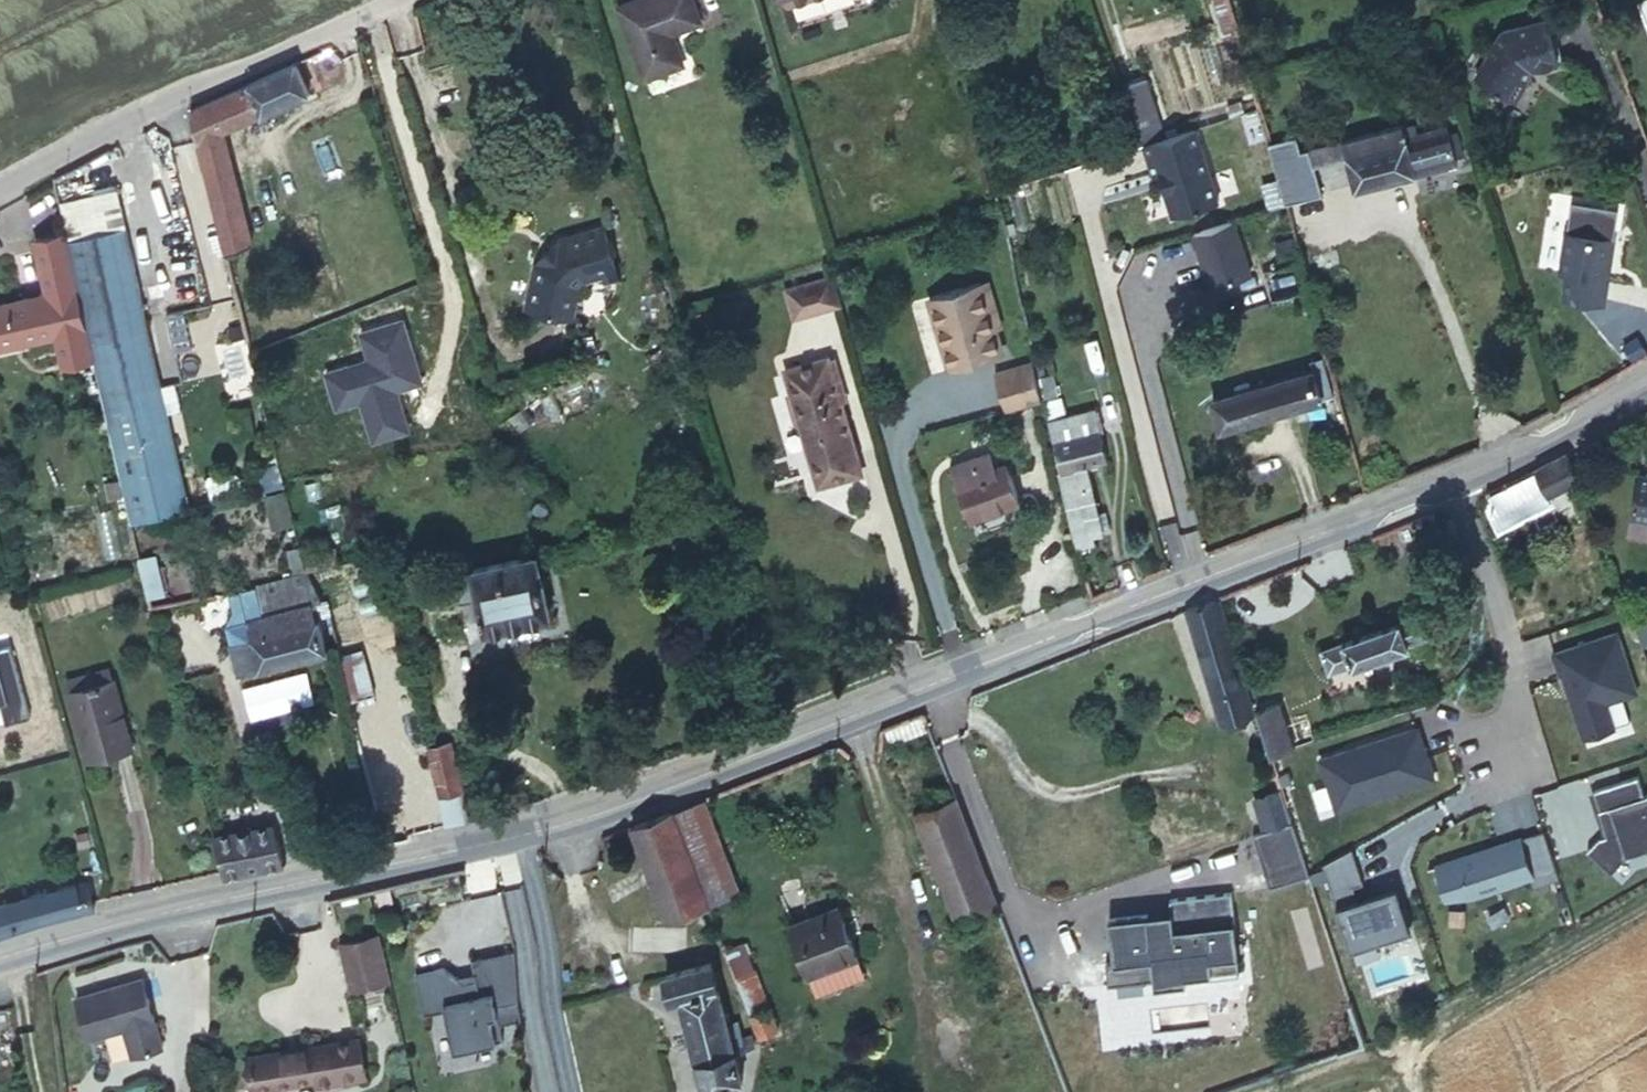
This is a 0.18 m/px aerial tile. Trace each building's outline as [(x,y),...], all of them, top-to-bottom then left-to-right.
[(699,22),(691,0),(637,0),(619,7),(646,78),(682,64),(670,32),(699,22)] [(1228,0),(1215,0),(1224,31),(1236,28),(1228,0)] [(1556,62),(1545,20),(1501,31),(1475,77),(1515,98),(1526,79),(1525,78),(1530,68),(1556,62)] [(221,130),(308,93),(294,63),(189,110),(225,255),(251,244),(221,130)] [(1159,123),(1144,77),(1122,85),(1137,130),(1159,123)] [(1242,113),(1239,102),(1226,106),(1230,117),(1242,113)] [(1163,135),(1159,123),(1137,130),(1142,142),(1163,135)] [(1457,163),(1447,127),(1417,135),(1415,124),(1403,128),(1402,123),(1299,151),(1272,158),(1285,202),(1285,204),(1321,195),(1314,167),(1348,158),(1356,189),(1415,173),(1415,175),(1457,163)] [(1194,129),(1143,144),(1153,176),(1159,174),(1172,216),(1217,202),(1194,129)] [(1299,151),(1295,136),(1270,142),(1268,143),(1272,158),(1299,151)] [(1285,202),(1272,158),(1268,143),(1270,142),(1269,142),(1241,150),(1244,159),(1246,158),(1261,207),(1285,202)] [(1102,157),(1100,150),(1079,157),(1082,164),(1102,157)] [(63,199),(66,232),(126,226),(122,193),(63,199)] [(1232,221),(1192,233),(1209,286),(1248,274),(1232,221)] [(584,279),(615,270),(602,226),(559,238),(536,263),(525,306),(572,316),(579,285),(584,279)] [(187,509),(122,227),(68,240),(131,522),(187,509)] [(1603,265),(1610,260),(1613,238),(1567,231),(1560,270),(1568,272),(1563,297),(1601,304),(1602,305),(1606,279),(1601,277),(1603,265)] [(63,232),(34,239),(46,294),(0,304),(0,348),(55,335),(84,328),(63,232)] [(1272,301),(1304,291),(1288,238),(1274,243),(1281,265),(1262,271),(1272,301)] [(603,283),(617,279),(615,270),(601,275),(603,283)] [(838,303),(830,275),(785,289),(794,317),(838,303)] [(1000,327),(987,279),(977,282),(991,329),(1000,327)] [(998,354),(977,282),(930,295),(951,367),(998,354)] [(90,356),(84,328),(55,335),(61,363),(90,356)] [(828,360),(827,357),(784,369),(811,463),(812,463),(853,451),(854,451),(840,401),(828,360)] [(828,360),(840,401),(846,400),(834,358),(828,360)] [(1040,398),(1028,362),(994,372),(1005,409),(1040,398)] [(1217,429),(1331,395),(1322,367),(1312,370),(1209,400),(1217,429)] [(1056,397),(1050,374),(1039,377),(1044,399),(1056,397)] [(1098,511),(1085,464),(1106,459),(1099,431),(1094,407),(1047,420),(1078,545),(1095,541),(1093,533),(1102,530),(1102,529),(1110,527),(1105,510),(1098,511)] [(859,473),(853,451),(812,463),(818,484),(859,473)] [(994,469),(988,452),(975,457),(981,474),(994,469)] [(1549,496),(1577,480),(1567,452),(1534,469),(1549,496)] [(1018,502),(1005,465),(981,474),(975,457),(951,466),(970,519),(1018,502)] [(1638,474),(1630,517),(1646,520),(1646,475),(1638,474)] [(549,614),(536,553),(472,568),(473,573),(455,577),(460,602),(478,598),(485,629),(549,614)] [(164,592),(155,554),(139,558),(148,597),(164,592)] [(327,650),(319,619),(318,619),(313,602),(323,599),(308,573),(257,586),(264,613),(248,617),(253,636),(231,641),(239,671),(259,666),(259,667),(327,650)] [(1251,713),(1217,598),(1215,598),(1186,609),(1220,722),(1251,713)] [(1408,646),(1407,643),(1428,636),(1420,614),(1320,649),(1328,671),(1351,663),(1352,666),(1408,646)] [(1646,644),(1646,619),(1634,625),(1643,646),(1646,644)] [(1616,632),(1552,652),(1559,674),(1562,673),(1583,738),(1614,728),(1605,702),(1636,692),(1616,632)] [(73,690),(109,680),(106,668),(69,679),(73,690)] [(132,748),(112,679),(109,680),(73,690),(69,692),(88,761),(132,748)] [(1292,748),(1278,702),(1255,710),(1269,756),(1292,748)] [(1433,777),(1416,727),(1354,747),(1355,749),(1346,752),(1345,750),(1319,758),(1335,808),(1433,777)] [(461,791),(449,742),(429,747),(439,796),(461,791)] [(1646,849),(1646,791),(1642,793),(1636,775),(1592,789),(1605,834),(1597,837),(1586,849),(1609,873),(1626,856),(1646,849)] [(1290,821),(1280,790),(1253,799),(1263,830),(1290,821)] [(997,905),(956,797),(915,812),(955,920),(997,905)] [(708,904),(672,810),(631,826),(666,919),(708,904)] [(1304,862),(1290,821),(1263,830),(1251,834),(1264,875),(1304,862)] [(283,864),(273,824),(213,836),(223,876),(283,864)] [(1532,886),(1558,878),(1542,829),(1435,864),(1445,894),(1466,888),(1468,895),(1528,876),(1532,886)] [(1361,883),(1349,848),(1321,863),(1349,949),(1409,929),(1395,886),(1355,899),(1351,886),(1361,883)] [(1268,888),(1308,874),(1304,862),(1264,875),(1268,888)] [(92,908),(86,881),(0,903),(0,937),(38,923),(92,908)] [(1238,956),(1231,892),(1169,899),(1170,912),(1108,918),(1112,961),(1105,962),(1107,984),(1153,979),(1154,986),(1186,983),(1185,977),(1211,974),(1209,960),(1238,956)] [(864,978),(837,903),(787,923),(814,997),(864,978)] [(724,949),(734,975),(752,968),(741,942),(724,949)] [(378,946),(343,954),(352,990),(387,982),(378,946)] [(443,968),(415,974),(424,1014),(445,1009),(454,1050),(503,1040),(499,1024),(521,1019),(518,1005),(514,950),(471,959),(474,972),(476,979),(462,982),(462,980),(456,976),(443,968)] [(1239,971),(1238,956),(1209,960),(1211,974),(1239,971)] [(728,1024),(710,962),(664,975),(670,999),(679,997),(696,1060),(697,1060),(705,1089),(742,1079),(735,1051),(745,1049),(738,1021),(728,1024)] [(474,972),(456,976),(462,980),(462,982),(476,979),(474,972)] [(162,1046),(142,978),(75,997),(87,1038),(123,1028),(132,1057),(162,1046)] [(380,1005),(365,1008),(368,1023),(383,1020),(380,1005)] [(775,1031),(766,1008),(748,1015),(757,1038),(775,1031)] [(6,1012),(0,1014),(0,1026),(9,1024),(6,1012)] [(365,1076),(358,1039),(250,1056),(256,1089),(316,1079),(317,1084),(365,1076)]
